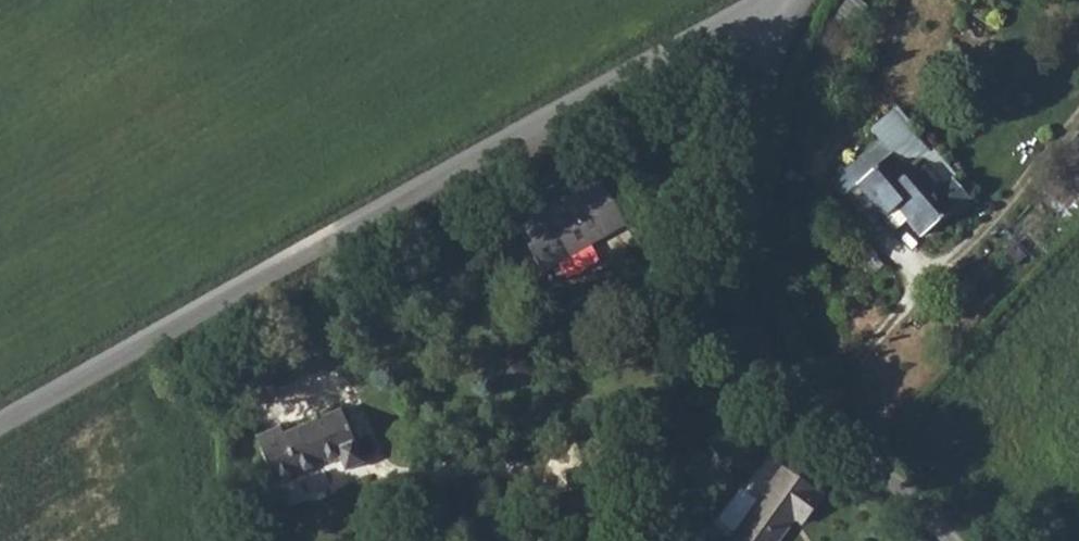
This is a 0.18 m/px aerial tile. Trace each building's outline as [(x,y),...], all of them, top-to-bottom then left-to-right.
[(879,137),(844,168),(857,183),(861,179),(874,193),(885,183),(902,201),(896,207),(912,224),(958,184),(942,167),(934,174),(909,147),(909,146),(918,138),(901,119),(879,137)] [(1047,160),(1078,198),(1078,134),(1047,160)] [(574,209),(522,237),(546,281),(629,237),(603,188),(572,205),(574,209)] [(272,427),(248,438),(267,484),(331,457),(338,473),(356,464),(334,410),(276,436),(272,427)] [(747,540),(775,504),(783,494),(791,499),(805,481),(764,450),(714,517),(744,540),(745,540),(747,540)]
